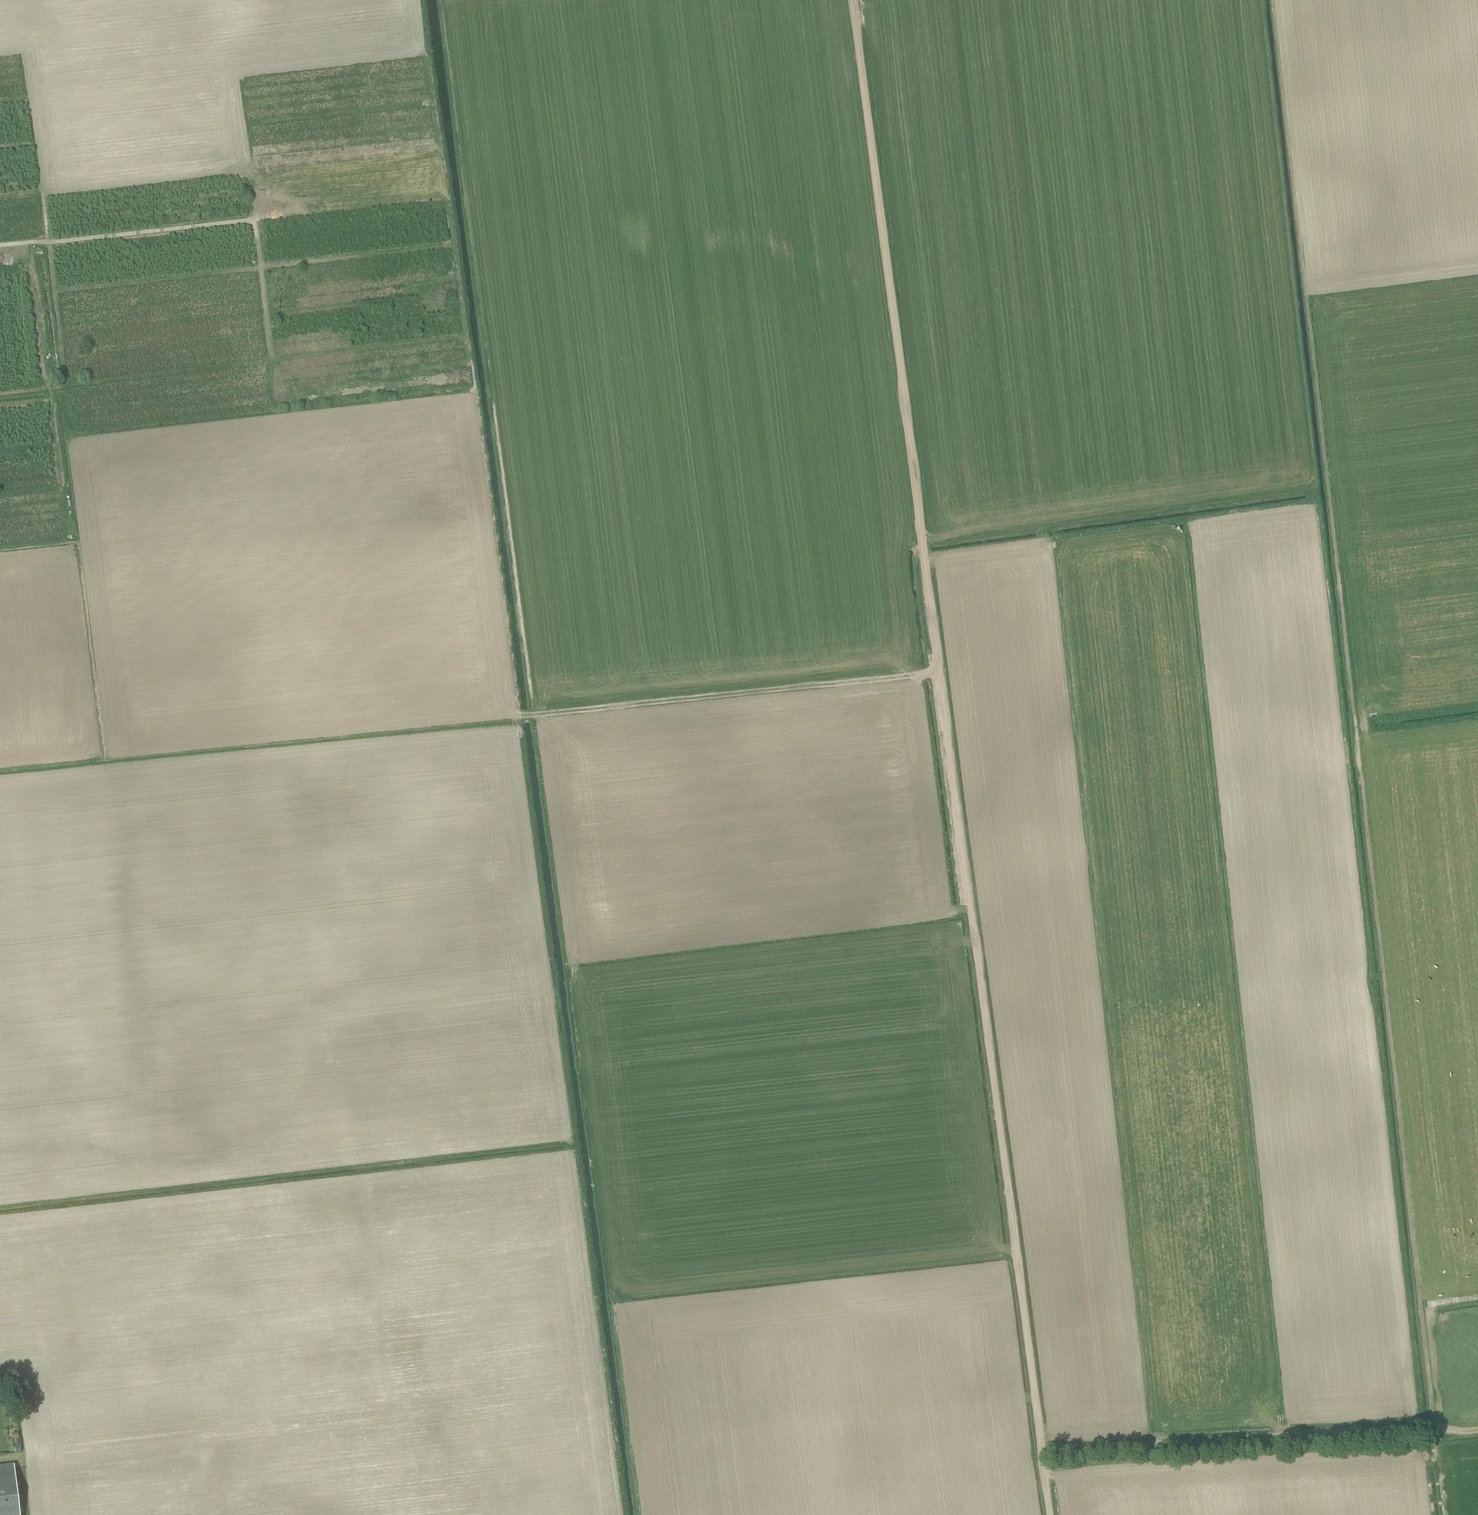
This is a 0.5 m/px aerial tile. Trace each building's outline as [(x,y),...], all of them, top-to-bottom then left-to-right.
[(0,1466),(0,1514),(20,1514),(14,1465),(0,1466)]
